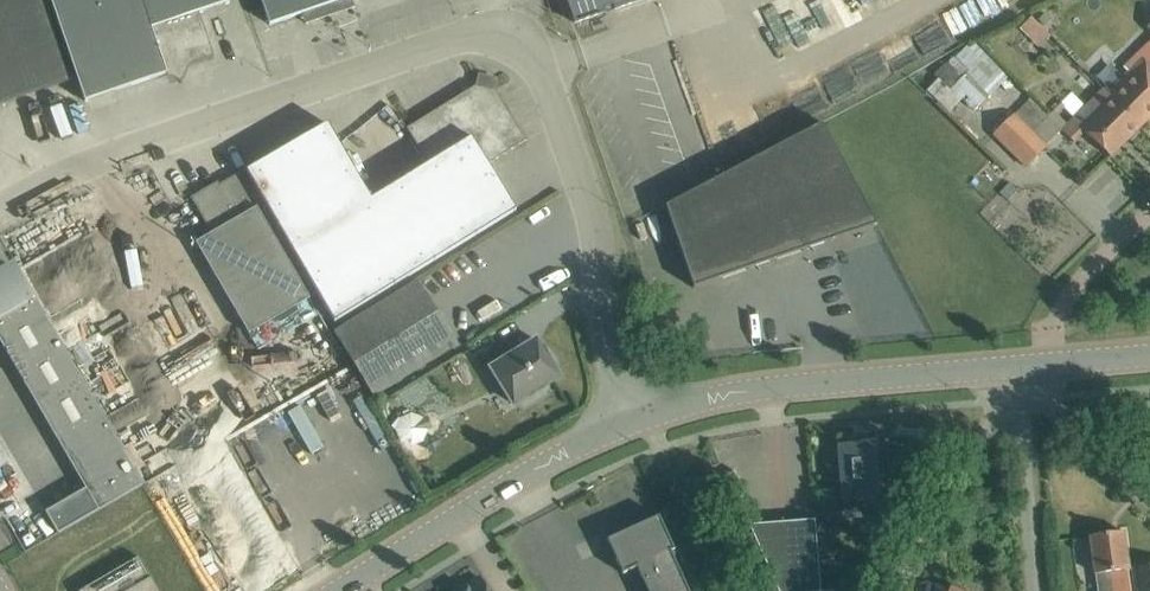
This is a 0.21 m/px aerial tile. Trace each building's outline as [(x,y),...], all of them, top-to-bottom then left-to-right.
[(229,0),(51,0),(86,101),(167,74),(181,81),(180,83),(181,83),(190,66),(214,58),(199,13),(230,3),(229,0)] [(270,25),(305,13),(305,14),(314,19),(331,13),(337,0),(261,0),(270,25)] [(575,22),(590,17),(642,0),(567,0),(575,22)] [(1018,29),(1039,44),(1047,34),(1026,18),(1018,29)] [(922,86),(946,111),(962,95),(984,119),(995,109),(986,99),(1007,79),(971,40),(922,86)] [(1107,93),(1141,127),(1149,117),(1149,66),(1142,58),(1129,71),(1107,93)] [(247,171),(258,191),(335,322),(516,210),(488,164),(526,140),(495,90),(476,86),(407,128),(429,163),(372,199),(328,123),(247,171)] [(1071,93),(1061,103),(1065,107),(1064,108),(1074,118),(1067,125),(1062,130),(1074,142),(1085,131),(1110,157),(1141,127),(1107,93),(1103,89),(1085,107),(1071,93)] [(1015,114),(992,136),(1024,168),(1062,130),(1067,125),(1054,111),(1047,118),(1033,131),(1015,114)] [(823,123),(666,206),(694,288),(877,226),(823,123)] [(196,242),(249,335),(311,299),(238,174),(216,187),(214,184),(191,197),(212,233),(196,242)] [(32,292),(20,271),(2,282),(1,280),(0,280),(0,340),(99,510),(144,484),(32,292)] [(418,282),(335,333),(374,395),(457,344),(418,282)] [(548,348),(541,346),(537,340),(492,368),(514,404),(560,376),(556,370),(557,362),(554,354),(548,348)] [(420,413),(398,422),(408,447),(430,439),(420,413)] [(885,516),(887,516),(899,495),(897,494),(896,495),(880,496),(875,442),(859,443),(859,440),(842,441),(843,445),(838,445),(843,502),(866,500),(868,516),(886,514),(885,516)] [(620,534),(607,539),(623,574),(638,567),(649,590),(689,590),(671,552),(675,550),(659,516),(620,534)] [(778,590),(821,590),(815,520),(748,525),(749,527),(778,590)] [(1129,569),(1124,532),(1090,536),(1095,574),(1111,572),(1114,590),(1132,590),(1129,569)] [(81,590),(159,590),(139,557),(81,590)] [(1129,569),(1132,590),(1149,590),(1149,566),(1149,563),(1145,564),(1146,567),(1129,569)] [(457,590),(488,590),(479,577),(457,590)]
